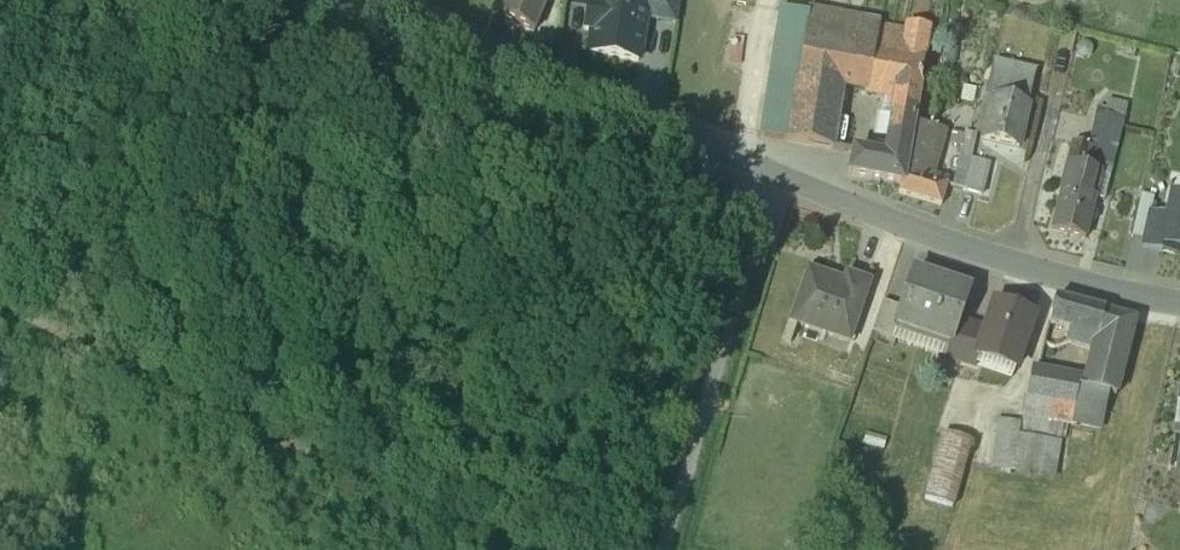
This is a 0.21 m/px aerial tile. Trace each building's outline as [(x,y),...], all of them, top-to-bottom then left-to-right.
[(200,5),(216,10),(220,0),(202,0),(200,5)] [(497,22),(532,37),(548,0),(506,0),(497,22)] [(589,58),(638,65),(644,23),(648,0),(598,0),(596,11),(589,10),(585,35),(593,36),(589,58)] [(644,23),(675,27),(679,0),(648,0),(644,23)] [(929,32),(835,17),(834,24),(778,15),(758,141),(830,153),(841,90),(866,95),(866,97),(893,102),(915,106),(929,32)] [(1077,53),(1078,59),(1082,62),(1087,60),(1089,57),(1088,51),(1084,49),(1080,50),(1077,53)] [(1034,76),(993,66),(984,101),(993,103),(1025,111),(1034,76)] [(886,156),(876,154),(874,153),(873,159),(852,155),(847,178),(901,188),(912,127),(915,106),(893,102),(890,119),(892,119),(886,156)] [(1025,111),(993,103),(983,144),(1019,153),(1029,111),(1025,111)] [(1059,194),(1061,195),(1094,203),(1102,205),(1122,123),(1095,116),(1087,151),(1070,147),(1059,194)] [(901,188),(899,196),(941,209),(947,188),(927,182),(939,133),(912,127),(901,188)] [(961,152),(952,192),(962,194),(969,165),(975,139),(965,136),(964,140),(956,138),(953,150),(961,152)] [(989,169),(969,165),(962,194),(982,199),(989,169)] [(1094,203),(1061,195),(1051,234),(1084,243),(1094,203)] [(1137,199),(1127,241),(1142,244),(1148,220),(1152,203),(1137,199)] [(1168,208),(1164,224),(1148,220),(1142,244),(1141,251),(1161,256),(1162,250),(1179,254),(1179,211),(1168,208)] [(966,292),(912,274),(899,311),(894,327),(896,328),(947,345),(949,345),(955,324),(966,292)] [(843,280),(837,297),(803,286),(790,326),(847,345),(866,288),(843,280)] [(1103,317),(1053,304),(1047,328),(1070,334),(1097,341),(1103,317)] [(899,311),(880,305),(870,336),(891,343),(896,328),(894,327),(899,311)] [(1032,322),(992,308),(984,334),(975,361),(977,362),(979,355),(1014,367),(1012,373),(1015,374),(1032,322)] [(1133,324),(1103,317),(1097,341),(1094,354),(1093,354),(1083,394),(1094,396),(1105,398),(1114,400),(1133,324)] [(955,324),(949,345),(947,345),(942,361),(957,366),(970,330),(955,324)] [(970,330),(957,366),(973,371),(977,362),(975,361),(984,334),(970,330)] [(1097,341),(1070,334),(1067,347),(1093,354),(1094,354),(1097,341)] [(1029,375),(1023,401),(1072,411),(1075,392),(1071,391),(1072,384),(1029,375)] [(1083,394),(1075,392),(1072,411),(1090,415),(1094,396),(1083,394)] [(1105,398),(1094,396),(1090,415),(1102,417),(1105,398)] [(1072,411),(1023,401),(1019,421),(1062,430),(1098,437),(1102,417),(1090,415),(1072,411)] [(1019,421),(998,415),(985,474),(1010,480),(1017,444),(1057,454),(1062,430),(1019,421)] [(969,445),(940,436),(921,501),(949,509),(969,445)]
